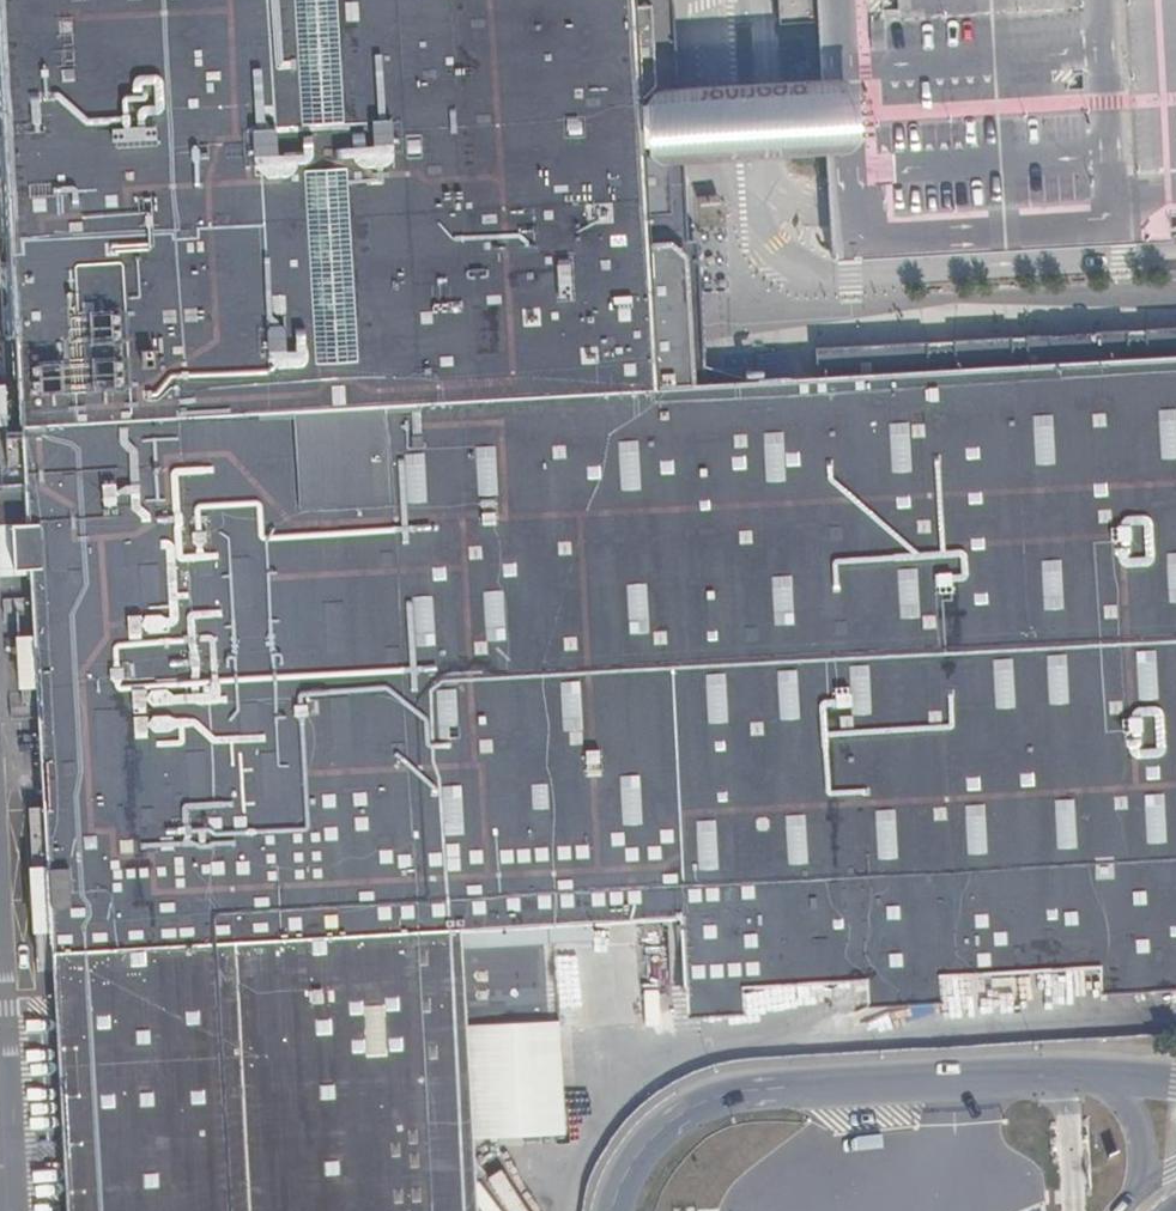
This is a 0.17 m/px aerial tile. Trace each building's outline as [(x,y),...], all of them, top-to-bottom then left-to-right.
[(66,1210),(429,1210),(419,1031),(465,1029),(556,1024),(553,946),(460,950),(459,933),(679,922),(683,992),(740,989),(861,982),(937,978),(1096,970),(1175,966),(1175,363),(1019,371),(750,385),(652,390),(645,252),(630,0),(0,0),(0,67),(66,1210)] [(828,261),(1175,240),(1175,0),(814,0),(828,261)] [(746,247),(645,252),(652,390),(750,385),(779,368),(779,354),(743,339),(777,321),(776,307),(741,293),(775,273),(774,259),(746,247)] [(1096,970),(1097,995),(1175,991),(1175,966),(1096,970)] [(938,1005),(937,978),(861,982),(862,1009),(938,1005)] [(742,1017),(740,989),(683,992),(683,1019),(742,1017)] [(429,1210),(475,1210),(465,1029),(419,1031),(429,1210)]
